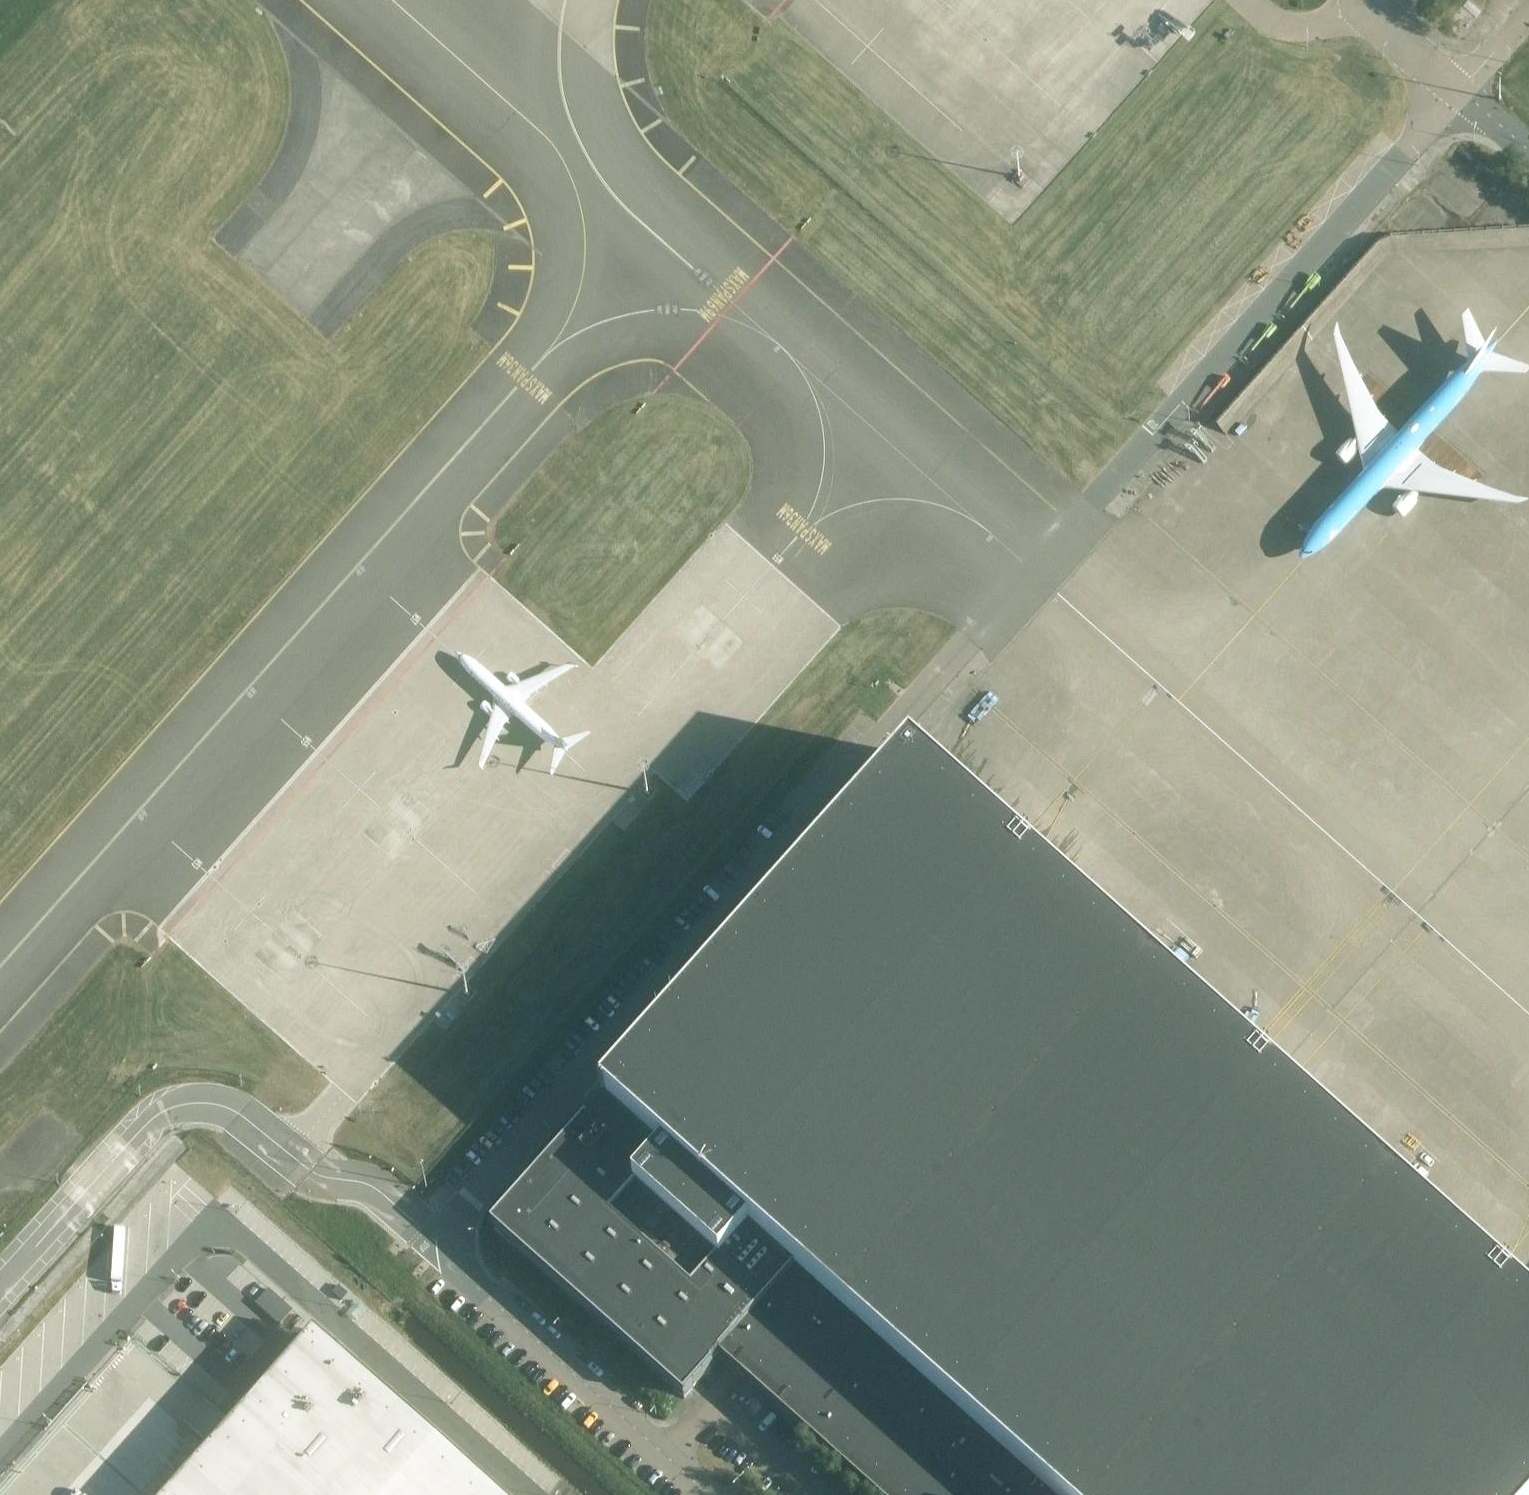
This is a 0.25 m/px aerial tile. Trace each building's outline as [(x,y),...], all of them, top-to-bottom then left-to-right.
[(492,1228),(683,1399),(721,1357),(875,1494),(1528,1494),(1528,1306),(911,754),(492,1228)] [(169,1494),(496,1494),(313,1333),(169,1494)]
